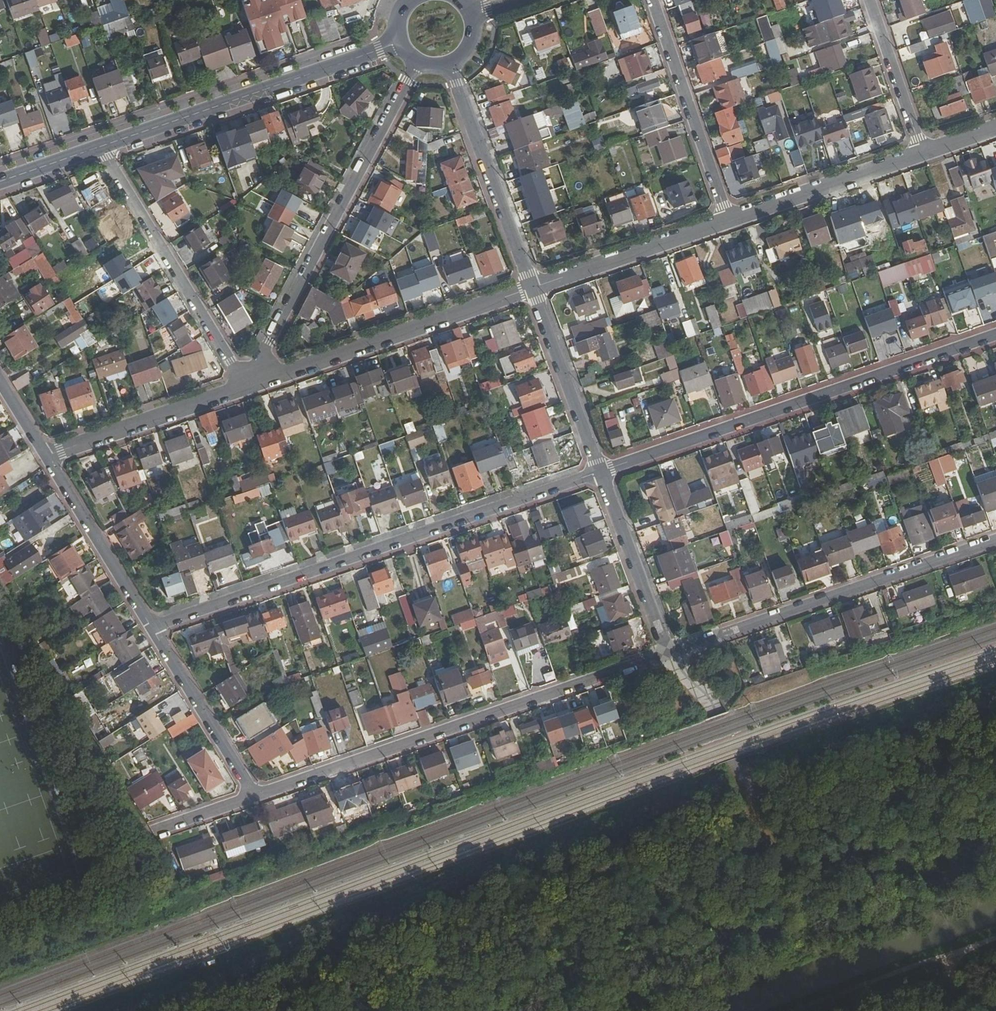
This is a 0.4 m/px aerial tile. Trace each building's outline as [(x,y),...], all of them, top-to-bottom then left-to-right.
[(35,0),(5,0),(12,19),(39,10),(37,6),(35,0)] [(129,17),(123,0),(110,0),(111,5),(114,13),(109,15),(100,18),(103,26),(123,19),(128,17),(129,17)] [(241,0),(253,34),(270,29),(260,0),(261,0),(241,0)] [(331,7),(329,0),(320,0),(323,10),(331,7)] [(331,7),(341,4),(342,8),(366,0),(329,0),(331,7)] [(785,8),(782,0),(774,0),(777,10),(785,8)] [(847,15),(842,0),(820,0),(824,11),(825,15),(821,17),(820,13),(813,15),(816,25),(841,17),(847,15)] [(925,14),(920,0),(899,0),(902,7),(904,13),(900,15),(898,15),(901,23),(925,14)] [(979,22),(985,20),(978,0),(972,0),(979,22)] [(985,20),(993,18),(986,0),(978,0),(985,20)] [(691,42),(702,38),(690,2),(678,6),(690,42),(691,42)] [(564,18),(560,6),(555,8),(558,20),(564,18)] [(612,14),(619,35),(640,28),(633,7),(612,14)] [(596,37),(608,33),(600,9),(587,13),(596,37)] [(320,12),(306,17),(317,49),(331,44),(338,42),(331,20),(323,22),(320,12)] [(100,18),(98,13),(90,15),(94,29),(103,26),(100,18)] [(935,34),(947,30),(955,28),(950,13),(933,18),(935,24),(929,26),(927,26),(930,36),(935,34)] [(852,20),(849,14),(847,15),(841,17),(843,23),(847,21),(852,20)] [(843,23),(841,17),(816,25),(804,29),(810,48),(830,41),(831,44),(848,38),(843,23)] [(123,19),(103,26),(107,39),(113,37),(112,32),(126,27),(125,25),(123,19)] [(852,37),(847,21),(843,23),(848,38),(852,37)] [(553,22),(530,30),(537,50),(560,43),(553,22)] [(775,40),(782,37),(778,26),(771,28),(775,40)] [(112,32),(113,37),(128,32),(126,27),(112,32)] [(51,44),(45,29),(37,32),(42,47),(50,44),(51,44)] [(233,62),(233,63),(254,56),(246,31),(225,39),(233,62)] [(950,38),(948,33),(937,37),(939,42),(950,38)] [(719,59),(721,58),(713,34),(702,38),(691,42),(699,66),(719,59)] [(26,53),(36,49),(31,35),(21,38),(26,53)] [(76,35),(72,37),(63,40),(66,48),(79,43),(76,35)] [(202,57),(207,71),(233,62),(225,39),(224,35),(198,44),(202,57)] [(775,40),(780,54),(787,52),(782,37),(775,40)] [(939,42),(937,37),(936,37),(925,41),(927,46),(939,42)] [(181,64),(202,57),(198,44),(196,38),(175,45),(181,64)] [(736,80),(783,63),(780,54),(775,40),(764,43),(768,55),(770,54),(772,59),(732,73),(734,80),(736,80)] [(592,54),(583,57),(584,60),(578,62),(580,68),(606,59),(599,41),(589,45),(592,54)] [(925,41),(908,47),(910,54),(927,48),(927,46),(925,41)] [(697,67),(699,66),(691,42),(690,42),(687,43),(696,67),(697,67)] [(951,62),(957,60),(954,51),(948,53),(944,43),(935,46),(937,52),(934,53),(935,58),(939,57),(945,74),(954,71),(951,62)] [(846,66),(839,44),(816,52),(821,67),(808,71),(811,80),(829,74),(836,72),(835,70),(846,66)] [(43,56),(41,47),(36,49),(26,53),(24,53),(32,75),(40,72),(35,58),(43,56)] [(145,63),(162,57),(160,51),(143,57),(145,63)] [(632,81),(651,74),(649,67),(644,51),(624,58),(632,81)] [(983,56),(990,74),(990,76),(995,74),(995,52),(983,56)] [(145,63),(151,79),(168,74),(162,57),(145,63)] [(497,67),(493,76),(515,86),(519,75),(515,73),(518,64),(501,57),(497,67)] [(14,64),(12,58),(0,62),(0,64),(2,69),(14,64)] [(562,73),(569,70),(565,58),(558,61),(562,73)] [(725,77),(719,59),(699,66),(697,67),(703,84),(725,77)] [(116,63),(89,72),(92,81),(118,72),(116,63)] [(795,68),(786,71),(791,87),(800,84),(795,68)] [(849,76),(858,103),(881,95),(872,68),(849,76)] [(118,72),(92,81),(101,106),(127,97),(124,89),(118,72)] [(992,85),(993,84),(990,76),(990,74),(973,80),(970,72),(962,74),(964,80),(969,93),(971,92),(975,102),(995,95),(992,85)] [(561,83),(569,80),(567,74),(565,75),(566,76),(559,78),(561,83)] [(953,84),(964,81),(962,75),(949,80),(951,85),(953,84)] [(80,79),(64,84),(65,88),(70,102),(86,97),(80,79)] [(646,91),(650,90),(660,87),(657,80),(636,87),(639,94),(646,91)] [(744,103),(736,80),(734,80),(715,87),(720,101),(723,110),(731,108),(734,106),(744,103)] [(962,96),(969,94),(969,93),(964,80),(964,81),(953,84),(957,94),(961,92),(962,96)] [(371,99),(357,85),(342,101),(356,115),(371,99)] [(124,89),(127,97),(129,103),(138,100),(133,86),(124,89)] [(491,100),(504,96),(501,87),(488,92),(491,100)] [(70,102),(65,88),(45,95),(52,116),(73,109),(70,102)] [(782,100),(779,91),(771,94),(775,103),(782,100)] [(844,91),(836,94),(839,103),(847,100),(844,91)] [(964,101),(962,96),(961,92),(957,94),(945,98),(947,105),(940,108),(939,105),(932,107),(936,120),(969,108),(966,100),(964,101)] [(508,124),(515,121),(506,95),(504,96),(491,100),(493,107),(490,108),(491,113),(494,120),(496,127),(504,125),(508,124)] [(995,95),(975,102),(975,104),(995,97),(995,96),(995,95)] [(760,97),(753,100),(763,129),(770,126),(772,133),(776,144),(789,139),(780,115),(778,115),(775,107),(767,109),(764,108),(760,97)] [(3,123),(8,121),(9,124),(18,121),(16,114),(15,111),(11,99),(0,103),(0,124),(3,123)] [(579,108),(577,100),(562,105),(565,113),(576,109),(579,108)] [(893,133),(882,102),(862,109),(872,140),(893,133)] [(655,111),(652,103),(635,109),(644,135),(646,134),(663,128),(665,128),(658,109),(655,111)] [(544,118),(560,116),(559,107),(544,108),(544,118)] [(15,111),(16,114),(17,114),(24,133),(43,127),(38,112),(23,117),(22,114),(24,113),(22,108),(15,111)] [(288,119),(284,121),(291,141),(307,135),(304,126),(318,121),(313,108),(287,117),(288,119)] [(582,127),(586,126),(584,121),(583,117),(579,108),(576,109),(582,127)] [(736,124),(731,108),(723,110),(715,113),(725,142),(728,141),(729,144),(742,139),(741,137),(736,124)] [(417,128),(440,129),(441,110),(417,109),(417,128)] [(262,118),(263,123),(268,135),(283,130),(277,113),(262,118)] [(583,117),(584,121),(596,117),(595,113),(583,117)] [(539,142),(551,138),(548,128),(537,132),(531,116),(515,121),(508,124),(516,149),(539,142)] [(819,128),(815,117),(791,126),(799,148),(823,139),(819,128)] [(845,120),(819,128),(823,139),(826,145),(851,137),(845,120)] [(400,121),(397,128),(406,133),(409,126),(400,121)] [(744,121),(736,124),(741,137),(748,134),(744,121)] [(263,123),(246,128),(252,144),(269,138),(268,135),(263,123)] [(513,150),(516,149),(508,124),(504,125),(512,151),(513,150)] [(615,131),(620,130),(619,124),(603,128),(607,142),(617,139),(615,131)] [(409,126),(406,133),(426,144),(426,135),(409,126)] [(770,126),(763,129),(764,129),(766,136),(772,133),(770,126)] [(252,144),(246,128),(217,139),(228,169),(257,159),(252,144)] [(667,140),(663,128),(646,134),(650,146),(658,143),(665,164),(686,157),(678,136),(667,140)] [(766,136),(764,129),(754,132),(755,135),(752,136),(757,152),(764,150),(762,143),(765,142),(768,141),(766,136)] [(288,136),(281,138),(288,155),(294,153),(288,136)] [(444,148),(441,139),(428,145),(427,154),(444,148)] [(602,145),(599,146),(598,141),(593,143),(595,150),(603,148),(602,145)] [(518,155),(541,147),(539,142),(516,149),(518,155)] [(192,167),(210,162),(203,144),(199,145),(199,143),(187,147),(188,150),(186,151),(192,167)] [(741,144),(715,152),(720,166),(724,165),(732,162),(734,161),(746,157),(741,144)] [(617,154),(614,145),(608,147),(611,156),(617,154)] [(852,160),(858,157),(854,146),(848,148),(852,160)] [(544,169),(548,167),(541,147),(518,155),(521,165),(519,166),(522,176),(544,169)] [(799,149),(790,152),(795,167),(804,164),(799,149)] [(405,181),(415,181),(416,170),(420,170),(421,162),(416,162),(417,155),(417,151),(407,151),(405,181)] [(178,155),(141,168),(160,200),(176,190),(168,181),(185,175),(178,155)] [(420,170),(426,171),(427,155),(417,155),(416,162),(421,162),(420,170)] [(746,157),(734,161),(742,184),(760,178),(752,155),(746,157)] [(441,165),(449,187),(467,180),(459,158),(441,165)] [(993,181),(986,160),(976,163),(975,160),(965,163),(966,165),(959,168),(965,185),(972,183),(973,187),(993,181)] [(324,169),(309,161),(306,166),(321,174),(324,169)] [(959,168),(958,165),(950,169),(956,188),(965,185),(959,168)] [(321,174),(306,166),(296,186),(307,192),(310,187),(318,192),(326,177),(321,174)] [(549,185),(544,169),(522,176),(520,177),(516,178),(518,185),(521,184),(525,193),(549,185)] [(415,181),(425,182),(426,171),(420,170),(416,170),(415,181)] [(95,183),(92,178),(82,184),(85,189),(80,193),(90,209),(107,199),(97,182),(95,183)] [(467,180),(449,187),(457,210),(476,203),(467,180)] [(376,194),(382,182),(380,181),(373,193),(376,194)] [(373,193),(368,204),(373,207),(389,215),(401,192),(382,182),(376,194),(373,193)] [(667,189),(674,208),(695,201),(688,182),(667,189)] [(63,217),(77,211),(66,187),(48,195),(54,209),(59,206),(63,217)] [(310,187),(307,192),(315,197),(318,192),(310,187)] [(937,189),(911,198),(919,220),(945,211),(937,189)] [(304,201),(283,190),(276,203),(297,214),(304,201)] [(908,193),(882,202),(891,228),(917,219),(908,193)] [(647,195),(638,199),(632,201),(639,221),(654,215),(647,195)] [(187,213),(177,197),(161,207),(172,223),(178,219),(179,222),(185,218),(184,215),(187,213)] [(958,218),(948,221),(957,245),(972,240),(969,231),(973,229),(963,198),(952,201),(954,208),(958,218)] [(627,202),(626,199),(607,207),(614,227),(633,220),(627,202)] [(633,220),(634,222),(639,221),(632,201),(627,202),(633,220)] [(290,227),(297,214),(276,203),(269,216),(290,227)] [(389,215),(373,207),(364,224),(378,231),(385,234),(393,218),(389,215)] [(39,208),(21,220),(29,233),(30,235),(49,224),(39,208)] [(836,208),(828,210),(833,225),(841,222),(836,208)] [(954,208),(945,211),(948,221),(958,218),(954,208)] [(535,220),(549,215),(547,209),(533,214),(535,220)] [(582,209),(574,212),(583,237),(602,230),(597,215),(586,219),(584,215),(582,209)] [(802,221),(812,249),(832,242),(822,214),(802,221)] [(471,215),(455,221),(457,228),(473,222),(471,215)] [(21,220),(20,218),(13,223),(22,238),(29,233),(21,220)] [(565,240),(558,220),(538,227),(545,247),(565,240)] [(290,240),(294,232),(283,227),(278,224),(274,221),(266,235),(262,243),(282,254),(286,246),(288,247),(292,241),(290,240)] [(368,249),(378,231),(364,224),(359,221),(350,240),(368,249)] [(13,223),(5,228),(5,229),(9,234),(0,240),(0,246),(4,252),(6,251),(5,249),(22,238),(13,223)] [(208,231),(204,224),(184,236),(195,253),(208,245),(202,235),(208,231)] [(5,229),(0,232),(0,240),(9,234),(5,229)] [(240,238),(240,237),(235,229),(217,240),(222,249),(240,238)] [(777,247),(781,260),(791,256),(791,254),(804,249),(797,229),(769,239),(772,249),(777,247)] [(438,249),(431,230),(422,233),(428,252),(438,249)] [(983,236),(985,242),(991,260),(995,258),(995,250),(993,240),(995,239),(995,232),(983,236)] [(195,253),(184,236),(181,237),(192,255),(195,253)] [(985,242),(983,236),(972,240),(957,245),(959,251),(985,242)] [(87,250),(98,246),(94,237),(83,241),(87,250)] [(907,255),(927,248),(924,240),(916,243),(915,240),(903,244),(907,255)] [(79,242),(72,247),(80,260),(87,255),(79,242)] [(15,253),(20,250),(17,245),(12,248),(13,249),(8,251),(13,259),(17,256),(15,253)] [(400,261),(402,268),(409,266),(409,268),(419,264),(418,263),(428,259),(423,245),(404,251),(407,258),(400,261)] [(30,251),(34,257),(41,253),(37,246),(30,251)] [(331,274),(350,284),(365,256),(346,246),(331,274)] [(744,271),(759,266),(754,250),(749,252),(747,247),(737,250),(744,271)] [(772,263),(781,260),(777,247),(772,249),(768,250),(772,263)] [(393,272),(400,269),(402,268),(400,261),(407,258),(404,251),(403,249),(397,254),(389,261),(393,272)] [(474,277),(475,280),(501,270),(494,251),(489,253),(488,249),(481,252),(482,256),(479,257),(477,251),(466,255),(467,258),(468,259),(474,277)] [(734,275),(744,271),(737,250),(726,254),(732,269),(734,275)] [(34,257),(20,266),(26,276),(38,268),(46,281),(55,275),(51,269),(41,253),(34,257)] [(847,264),(852,279),(859,276),(857,269),(862,268),(868,265),(875,263),(872,255),(860,260),(858,254),(851,257),(853,262),(847,264)] [(685,279),(698,274),(698,272),(700,271),(695,257),(677,263),(680,272),(683,271),(685,279)] [(911,274),(933,266),(930,257),(908,264),(911,274)] [(212,289),(230,278),(217,258),(200,269),(212,289)] [(448,286),(474,277),(468,259),(467,258),(441,267),(448,286)] [(254,283),(270,291),(282,269),(266,260),(254,283)] [(51,269),(55,275),(67,267),(64,262),(51,269)] [(890,263),(877,267),(877,268),(879,272),(892,268),(890,263)] [(905,263),(892,268),(879,272),(883,286),(909,277),(905,263)] [(433,264),(415,271),(422,292),(441,286),(433,264)] [(819,267),(822,278),(829,276),(825,265),(819,267)] [(865,277),(868,276),(879,272),(877,268),(870,270),(868,265),(862,268),(865,277)] [(935,270),(933,266),(911,274),(912,278),(935,270)] [(393,272),(404,304),(412,302),(400,269),(393,272)] [(734,275),(732,269),(720,273),(726,290),(737,286),(734,275)] [(103,270),(80,284),(86,295),(104,284),(100,278),(106,274),(103,270)] [(19,297),(10,281),(12,280),(8,273),(0,278),(0,309),(19,297)] [(69,284),(63,273),(57,277),(64,287),(69,284)] [(994,273),(969,282),(970,289),(974,299),(995,291),(995,279),(994,273)] [(859,279),(861,287),(871,283),(868,276),(865,277),(859,279)] [(837,287),(849,283),(847,277),(835,281),(837,287)] [(154,285),(150,278),(132,289),(146,312),(164,301),(158,291),(160,290),(156,283),(154,285)] [(645,296),(653,294),(648,280),(640,282),(639,279),(631,281),(631,279),(617,284),(621,296),(610,299),(617,318),(635,312),(631,301),(645,296)] [(853,281),(855,289),(861,287),(859,279),(853,281)] [(267,296),(270,291),(254,283),(251,288),(267,296)] [(343,306),(347,319),(396,302),(392,289),(387,290),(385,285),(373,289),(375,295),(343,306)] [(31,295),(27,298),(37,315),(51,306),(39,286),(30,292),(31,295)] [(312,287),(297,316),(306,321),(315,305),(330,313),(337,325),(347,320),(347,319),(343,306),(341,302),(312,287)] [(883,303),(880,294),(882,294),(880,288),(877,289),(878,292),(874,294),(872,288),(863,291),(865,297),(863,297),(867,309),(883,303)] [(774,308),(781,306),(776,289),(769,292),(770,295),(774,308)] [(970,289),(945,297),(952,316),(976,307),(974,299),(970,289)] [(594,292),(586,295),(587,297),(574,301),(579,316),(600,309),(594,292)] [(173,309),(181,305),(175,293),(167,297),(173,309)] [(672,293),(655,299),(656,305),(658,310),(661,319),(668,317),(679,313),(677,307),(675,302),(672,293)] [(233,295),(216,306),(234,334),(251,323),(233,295)] [(750,317),(774,308),(770,295),(744,303),(745,307),(749,317),(750,317)] [(952,316),(945,297),(920,307),(923,316),(927,327),(947,321),(946,320),(953,318),(952,316)] [(63,304),(62,302),(49,310),(51,314),(65,305),(71,316),(70,319),(74,324),(81,319),(69,300),(63,304)] [(889,302),(894,316),(901,313),(896,300),(889,302)] [(822,301),(809,306),(818,332),(832,327),(822,301)] [(722,326),(715,304),(705,307),(713,330),(722,326)] [(742,320),(749,317),(745,307),(738,309),(742,320)] [(641,315),(635,318),(639,331),(663,323),(661,319),(658,310),(647,313),(641,315)] [(913,339),(929,333),(927,327),(923,316),(907,322),(913,339)] [(97,342),(83,320),(71,327),(64,331),(55,337),(61,347),(81,334),(89,347),(97,342)] [(185,346),(192,342),(179,321),(169,327),(175,337),(173,338),(180,349),(185,346)] [(500,350),(520,344),(512,321),(492,328),(496,339),(500,350)] [(694,329),(691,321),(683,324),(688,338),(696,335),(694,329)] [(297,330),(308,342),(315,336),(320,331),(314,325),(309,330),(303,324),(297,330)] [(23,326),(3,338),(8,346),(10,345),(19,359),(37,348),(23,326)] [(607,327),(573,339),(575,346),(571,347),(574,356),(600,348),(604,359),(616,355),(607,327)] [(459,328),(453,330),(457,343),(442,349),(445,357),(452,355),(453,358),(460,355),(463,363),(470,361),(467,351),(462,338),(459,328)] [(843,339),(845,344),(849,356),(868,349),(862,332),(843,339)] [(469,335),(462,338),(467,351),(474,349),(469,335)] [(698,341),(696,335),(688,338),(681,341),(683,346),(698,341)] [(315,336),(308,342),(311,345),(318,340),(315,336)] [(490,354),(500,350),(496,339),(486,342),(490,354)] [(674,355),(670,344),(669,340),(654,345),(659,360),(667,357),(674,355)] [(197,346),(193,341),(192,342),(185,346),(189,356),(180,359),(182,366),(174,368),(177,377),(207,367),(198,345),(197,346)] [(832,368),(851,361),(849,356),(845,344),(826,351),(832,368)] [(17,361),(19,359),(10,345),(8,346),(17,361)] [(443,371),(435,347),(429,349),(428,346),(411,351),(418,372),(434,366),(437,374),(443,371)] [(799,359),(805,375),(805,376),(818,371),(810,346),(796,351),(799,359)] [(731,351),(739,374),(746,372),(738,348),(731,351)] [(467,351),(470,361),(477,358),(474,349),(467,351)] [(511,356),(517,374),(534,368),(528,350),(511,356)] [(127,365),(122,352),(91,362),(97,379),(128,369),(127,365)] [(452,355),(445,357),(448,368),(463,363),(460,355),(453,358),(452,355)] [(665,384),(682,378),(680,372),(674,355),(667,357),(671,371),(662,375),(665,384)] [(765,359),(774,385),(775,384),(798,376),(792,361),(790,355),(775,360),(773,357),(766,359),(765,359)] [(156,363),(154,356),(127,365),(128,369),(134,386),(142,383),(141,380),(160,374),(156,363)] [(504,378),(517,374),(511,356),(498,360),(504,378)] [(798,376),(798,378),(805,375),(799,359),(792,361),(798,376)] [(383,371),(388,385),(390,391),(416,381),(410,362),(383,371)] [(688,394),(713,385),(705,362),(680,372),(682,378),(688,394)] [(350,365),(355,379),(356,378),(364,400),(375,396),(371,385),(383,380),(379,371),(361,377),(356,363),(350,365)] [(434,366),(418,372),(421,379),(437,374),(434,366)] [(767,386),(770,385),(768,379),(770,378),(766,367),(760,369),(761,371),(745,377),(752,396),(768,390),(767,386)] [(641,381),(637,368),(614,376),(618,388),(641,381)] [(440,383),(447,381),(443,371),(437,374),(440,383)] [(965,381),(962,371),(942,377),(946,387),(952,385),(954,391),(961,389),(959,383),(965,381)] [(586,378),(580,380),(582,386),(596,381),(594,373),(585,376),(586,378)] [(142,383),(161,376),(160,374),(141,380),(142,383)] [(716,381),(725,408),(745,401),(736,375),(716,381)] [(980,406),(995,400),(995,376),(990,378),(991,381),(981,384),(980,381),(972,384),(980,406)] [(17,391),(28,385),(23,377),(12,383),(17,391)] [(357,405),(363,402),(356,381),(350,384),(357,405)] [(515,389),(523,409),(544,401),(537,381),(515,389)] [(915,390),(922,409),(941,403),(940,399),(947,397),(942,381),(933,384),(933,381),(924,384),(925,386),(915,390)] [(87,383),(65,390),(72,411),(93,403),(87,383)] [(328,390),(336,412),(357,405),(350,384),(349,383),(328,390)] [(479,387),(481,394),(492,390),(490,383),(479,387)] [(381,399),(391,395),(390,391),(388,385),(378,389),(381,399)] [(40,396),(47,418),(65,411),(58,390),(40,396)] [(309,421),(309,422),(336,413),(336,412),(328,390),(301,399),(309,421)] [(898,416),(908,412),(902,393),(892,397),(889,396),(883,398),(882,400),(874,403),(886,437),(903,430),(898,416)] [(281,429),(281,430),(309,421),(301,399),(300,396),(273,406),(281,429)] [(680,419),(673,399),(650,407),(657,426),(680,419)] [(602,408),(606,422),(615,420),(612,406),(602,408)] [(457,410),(459,418),(467,415),(464,407),(457,410)] [(551,434),(542,408),(539,409),(548,435),(551,434)] [(843,437),(869,428),(862,408),(836,417),(838,424),(843,437)] [(539,409),(521,415),(530,442),(548,435),(539,409)] [(213,412),(198,417),(200,422),(197,423),(200,431),(203,430),(205,434),(206,434),(213,431),(219,429),(213,412)] [(219,425),(226,445),(253,436),(245,415),(219,425)] [(615,420),(606,422),(612,446),(624,443),(620,428),(618,429),(615,420)] [(403,426),(407,436),(415,433),(412,423),(403,426)] [(820,458),(821,460),(847,450),(843,437),(838,424),(832,426),(831,423),(826,424),(828,428),(812,433),(820,458)] [(441,424),(432,427),(438,443),(446,441),(441,424)] [(264,461),(289,453),(281,430),(281,429),(254,438),(256,446),(258,445),(264,461)] [(785,439),(802,488),(808,486),(801,465),(820,458),(812,433),(811,430),(785,439)] [(6,462),(20,454),(7,431),(0,435),(0,466),(6,462)] [(213,431),(206,434),(208,440),(216,437),(213,431)] [(407,436),(406,436),(410,448),(424,443),(420,431),(415,433),(407,436)] [(185,435),(164,442),(172,465),(193,458),(185,435)] [(977,445),(992,440),(990,435),(975,439),(977,445)] [(496,436),(469,446),(472,453),(499,444),(496,436)] [(764,466),(772,463),(770,457),(783,453),(778,437),(757,445),(764,466)] [(381,453),(395,450),(392,441),(379,445),(381,453)] [(558,463),(550,441),(530,448),(537,470),(558,463)] [(963,444),(965,450),(971,447),(969,441),(963,444)] [(155,444),(136,450),(143,471),(146,470),(160,465),(162,464),(155,444)] [(475,462),(479,474),(506,465),(503,457),(499,444),(472,453),(475,462)] [(757,445),(757,444),(738,451),(745,472),(764,466),(757,445)] [(952,454),(965,450),(963,444),(937,453),(939,459),(952,454)] [(203,448),(197,450),(202,466),(209,464),(203,448)] [(737,473),(730,451),(711,458),(712,460),(704,463),(711,483),(737,473)] [(322,459),(323,464),(338,459),(336,454),(322,459)] [(338,459),(323,464),(326,471),(332,469),(350,462),(353,461),(352,458),(354,457),(353,454),(350,455),(338,459)] [(957,471),(952,454),(939,459),(944,475),(957,471)] [(506,465),(508,470),(515,467),(510,455),(503,457),(506,465)] [(132,459),(111,467),(120,490),(141,482),(132,459)] [(937,487),(947,484),(944,475),(939,459),(929,462),(937,487)] [(430,489),(451,482),(444,461),(423,468),(430,489)] [(8,487),(0,475),(11,469),(6,462),(0,466),(0,492),(8,487)] [(236,472),(241,487),(246,485),(238,462),(233,464),(236,472)] [(481,487),(478,478),(473,463),(453,470),(460,493),(481,487)] [(150,476),(163,473),(161,466),(148,469),(150,476)] [(264,469),(266,474),(275,471),(274,466),(264,469)] [(114,491),(103,469),(95,473),(95,474),(86,479),(96,500),(114,491)] [(332,469),(326,471),(330,483),(336,481),(332,469)] [(860,486),(886,477),(884,471),(858,481),(860,486)] [(234,489),(241,487),(236,472),(229,475),(234,489)] [(886,477),(889,484),(901,480),(898,473),(886,477)] [(948,486),(956,485),(953,476),(946,478),(948,486)] [(987,513),(995,510),(995,507),(995,477),(977,484),(987,513)] [(666,485),(664,478),(643,485),(647,497),(651,495),(658,514),(660,514),(663,523),(677,518),(666,485)] [(691,514),(714,506),(708,489),(689,496),(683,479),(666,485),(677,518),(680,517),(684,516),(691,514)] [(740,482),(751,514),(759,511),(748,479),(740,482)] [(406,507),(428,500),(421,480),(400,488),(406,507)] [(336,481),(330,483),(333,491),(339,489),(336,481)] [(834,496),(860,486),(858,481),(831,490),(834,496)] [(268,485),(255,490),(258,496),(270,492),(268,485)] [(370,505),(374,515),(381,513),(389,510),(390,513),(400,509),(392,486),(367,495),(370,505)] [(337,504),(343,521),(350,519),(348,514),(358,510),(358,509),(364,507),(370,505),(367,495),(365,488),(342,496),(335,499),(337,504)] [(339,489),(333,491),(335,498),(335,499),(342,496),(339,489)] [(258,496),(255,490),(232,498),(235,504),(258,496)] [(779,507),(781,514),(807,505),(805,498),(779,507)] [(39,503),(12,520),(25,541),(50,526),(45,517),(41,512),(43,511),(50,506),(45,499),(39,503)] [(185,505),(188,511),(200,507),(197,500),(185,504),(185,505)] [(157,511),(154,501),(140,510),(146,518),(157,511)] [(339,532),(346,529),(343,521),(337,504),(316,511),(323,532),(334,529),(333,527),(337,525),(338,527),(339,532)] [(584,504),(562,511),(569,533),(591,526),(584,504)] [(158,514),(160,521),(188,511),(185,505),(158,514)] [(200,507),(188,511),(192,525),(208,520),(203,506),(200,507)] [(915,519),(925,516),(921,506),(912,509),(915,519)] [(929,515),(936,537),(963,527),(955,506),(929,515)] [(755,523),(781,514),(779,507),(752,516),(755,523)] [(902,513),(905,522),(915,519),(912,509),(902,513)] [(121,532),(117,534),(116,535),(131,558),(150,547),(135,524),(146,518),(140,510),(127,517),(127,518),(116,524),(121,532)] [(536,510),(529,512),(539,543),(563,536),(559,524),(542,529),(536,510)] [(282,522),(289,542),(299,539),(298,536),(316,530),(309,511),(297,516),(282,521),(282,522)] [(960,514),(964,527),(986,519),(983,511),(971,515),(969,511),(960,514)] [(728,531),(755,523),(752,516),(752,515),(725,523),(728,531)] [(921,529),(928,526),(925,516),(915,519),(905,522),(910,537),(922,533),(921,529)] [(677,518),(663,523),(669,540),(685,534),(680,517),(677,518)] [(509,543),(516,564),(517,566),(544,557),(539,543),(535,534),(529,536),(524,521),(510,526),(515,541),(509,543)] [(284,544),(289,542),(282,522),(265,528),(256,531),(248,534),(253,546),(249,548),(252,558),(275,550),(274,548),(276,547),(271,533),(280,530),(284,544)] [(256,531),(265,528),(264,522),(254,525),(256,531)] [(663,523),(658,525),(664,542),(669,540),(663,523)] [(116,524),(112,527),(117,534),(121,532),(116,524)] [(854,554),(880,545),(873,526),(847,535),(848,537),(854,554)] [(932,538),(928,526),(921,529),(922,533),(910,537),(913,545),(932,538)] [(906,547),(899,527),(878,535),(885,555),(906,547)] [(283,544),(284,544),(280,530),(271,533),(276,547),(283,544)] [(723,548),(732,545),(727,530),(718,533),(723,548)] [(597,531),(575,539),(582,559),(604,552),(597,531)] [(497,536),(478,543),(483,556),(486,566),(487,569),(506,562),(508,567),(516,564),(509,543),(506,534),(497,537),(497,536)] [(685,534),(669,540),(671,548),(688,542),(685,534)] [(829,567),(855,557),(854,554),(848,537),(822,546),(824,553),(829,567)] [(194,549),(201,567),(206,565),(202,555),(197,539),(191,541),(194,549)] [(478,543),(476,539),(455,546),(461,563),(455,565),(463,587),(472,583),(468,572),(486,566),(483,556),(478,543)] [(181,543),(170,547),(175,563),(186,559),(181,543)] [(70,545),(67,547),(80,569),(84,567),(70,545)] [(206,565),(208,573),(236,563),(230,545),(202,555),(206,565)] [(31,546),(5,562),(16,579),(42,563),(31,546)] [(47,559),(61,581),(69,576),(80,569),(67,547),(48,559),(47,559)] [(659,557),(667,581),(668,581),(696,571),(688,547),(659,557)] [(185,591),(187,596),(195,593),(188,572),(201,567),(194,549),(185,552),(187,559),(186,559),(175,563),(177,568),(179,573),(185,591)] [(444,550),(422,557),(429,576),(450,569),(444,550)] [(804,582),(831,573),(829,567),(824,553),(797,562),(804,582)] [(86,565),(84,567),(92,582),(95,580),(86,565)] [(558,565),(548,569),(550,576),(561,573),(558,565)] [(582,574),(579,566),(570,570),(561,573),(550,576),(553,585),(582,574)] [(592,572),(600,595),(619,589),(610,566),(592,572)] [(956,597),(988,586),(982,566),(950,577),(956,597)] [(80,569),(69,576),(82,598),(95,590),(97,589),(92,582),(84,567),(80,569)] [(716,603),(749,591),(744,578),(741,568),(730,572),(733,580),(715,586),(718,593),(713,595),(716,603)] [(772,573),(777,588),(793,582),(788,568),(772,573)] [(386,569),(368,576),(369,579),(374,595),(393,588),(386,569)] [(697,623),(713,617),(697,571),(696,571),(668,581),(671,589),(683,585),(690,604),(697,623)] [(749,591),(753,604),(761,601),(760,599),(772,595),(763,571),(744,578),(749,591)] [(168,597),(185,591),(179,573),(162,579),(168,597)] [(374,595),(369,579),(358,583),(368,611),(379,607),(374,595)] [(902,594),(904,599),(909,615),(936,606),(928,585),(902,594)] [(82,598),(77,601),(81,608),(87,605),(91,611),(96,620),(106,614),(105,611),(107,609),(95,590),(82,598)] [(342,590),(315,599),(322,619),(330,616),(349,609),(342,590)] [(527,595),(529,600),(542,596),(540,590),(527,595)] [(542,596),(543,601),(557,597),(556,592),(549,594),(542,596)] [(415,624),(405,595),(399,597),(409,626),(415,624)] [(609,621),(626,615),(619,595),(602,601),(609,621)] [(584,608),(596,606),(595,598),(583,600),(584,608)] [(421,625),(438,619),(431,599),(414,605),(421,625)] [(909,615),(904,599),(900,600),(905,616),(909,615)] [(905,616),(900,600),(893,603),(898,618),(905,616)] [(77,601),(68,607),(76,620),(85,614),(81,608),(77,601)] [(289,613),(300,645),(311,641),(313,646),(320,644),(306,603),(297,607),(298,610),(289,613)] [(562,609),(564,615),(582,609),(580,603),(562,609)] [(691,625),(697,623),(690,604),(684,606),(691,625)] [(81,608),(85,614),(91,611),(87,605),(81,608)] [(481,606),(471,609),(474,617),(483,614),(481,606)] [(601,625),(608,622),(602,606),(595,608),(601,625)] [(257,609),(213,625),(214,628),(258,612),(257,609)] [(851,641),(871,635),(868,625),(877,622),(873,611),(863,614),(861,609),(843,616),(851,641)] [(278,610),(260,616),(265,632),(266,633),(284,627),(278,610)] [(451,617),(454,626),(460,624),(474,619),(471,610),(451,617)] [(487,657),(490,665),(508,659),(497,630),(484,634),(482,626),(504,618),(501,610),(474,619),(477,627),(487,657)] [(96,620),(94,621),(108,644),(109,643),(125,634),(111,611),(109,612),(106,614),(96,620)] [(215,629),(223,653),(231,650),(227,637),(247,630),(250,638),(265,632),(260,616),(258,612),(214,628),(215,629)] [(815,646),(844,636),(837,616),(808,626),(815,646)] [(438,619),(442,630),(447,629),(443,618),(438,619)] [(538,627),(545,647),(571,637),(565,618),(538,627)] [(474,619),(460,624),(461,628),(462,627),(464,631),(477,627),(474,619)] [(356,632),(359,640),(387,630),(384,622),(356,632)] [(627,627),(625,622),(600,631),(602,636),(607,634),(627,627)] [(509,632),(516,652),(537,644),(530,625),(509,632)] [(627,627),(607,634),(613,651),(630,645),(627,636),(629,636),(627,627)] [(211,657),(223,653),(215,629),(189,638),(195,656),(203,654),(202,653),(201,649),(208,647),(209,651),(211,657)] [(359,640),(365,657),(393,648),(387,630),(359,640)] [(109,643),(116,654),(123,666),(140,655),(132,642),(135,641),(129,631),(125,634),(109,643)] [(265,632),(250,638),(251,643),(267,638),(266,633),(265,632)] [(770,657),(779,654),(784,652),(779,637),(765,641),(770,657)] [(108,644),(101,648),(108,659),(116,654),(109,643),(108,644)] [(272,651),(279,673),(283,671),(276,650),(272,651)] [(357,653),(343,658),(345,664),(359,659),(357,653)] [(781,661),(779,654),(770,657),(772,663),(781,661)] [(107,682),(118,699),(136,687),(153,677),(141,658),(128,666),(129,667),(107,682)] [(461,669),(434,679),(443,703),(469,694),(461,669)] [(91,678),(94,683),(107,675),(105,671),(104,670),(91,678)] [(288,677),(290,683),(311,676),(309,670),(288,677)] [(493,683),(489,673),(484,674),(483,671),(480,672),(481,675),(470,679),(473,689),(493,683)] [(394,694),(398,704),(400,703),(398,696),(408,692),(402,674),(390,678),(396,694),(394,694)] [(231,676),(216,685),(222,694),(230,708),(247,698),(232,675),(231,676)] [(153,677),(136,687),(141,694),(141,695),(152,689),(158,685),(153,677)] [(161,689),(158,685),(152,689),(154,693),(161,689)] [(429,686),(409,693),(412,702),(414,701),(416,710),(439,702),(434,687),(430,689),(429,686)] [(141,695),(141,694),(135,697),(138,703),(154,693),(152,689),(141,695)] [(71,696),(81,719),(93,714),(82,691),(71,696)] [(348,694),(353,709),(361,706),(356,691),(348,694)] [(406,722),(417,718),(416,713),(412,702),(409,693),(408,692),(398,696),(400,703),(406,722)] [(230,708),(222,694),(219,696),(227,709),(230,708)] [(310,698),(317,716),(324,714),(318,695),(310,698)] [(580,704),(577,695),(570,698),(573,706),(580,704)] [(248,740),(253,737),(274,724),(261,703),(235,719),(248,740)] [(383,709),(390,728),(407,723),(406,722),(400,703),(398,704),(383,709)] [(600,717),(598,711),(596,705),(579,711),(585,728),(597,724),(598,727),(602,725),(600,717)] [(152,708),(136,718),(150,740),(165,730),(152,708)] [(374,734),(390,728),(383,709),(367,714),(374,734)] [(417,718),(421,728),(430,725),(424,710),(416,713),(417,718)] [(196,721),(192,714),(167,730),(170,736),(196,721)] [(332,732),(346,728),(342,714),(328,719),(332,732)] [(88,717),(83,719),(88,727),(92,725),(88,717)] [(536,730),(534,723),(519,728),(522,735),(536,730)] [(253,737),(256,741),(268,735),(277,730),(274,724),(253,737)] [(610,728),(604,729),(608,741),(614,739),(610,728)] [(295,761),(308,756),(301,736),(289,744),(279,729),(277,730),(268,735),(270,739),(249,751),(255,761),(276,749),(279,754),(280,756),(288,751),(295,761)] [(301,736),(308,756),(329,749),(322,729),(301,736)] [(495,759),(519,751),(512,731),(488,739),(495,759)] [(111,734),(99,741),(103,748),(115,741),(111,734)] [(449,750),(456,771),(480,763),(472,742),(449,750)] [(136,764),(146,758),(140,747),(130,754),(136,764)] [(555,747),(547,749),(548,752),(546,753),(548,760),(554,758),(552,752),(556,750),(555,747)] [(257,766),(279,754),(276,749),(255,761),(257,766)] [(187,763),(204,792),(222,781),(204,752),(187,763)] [(420,760),(426,780),(448,773),(441,753),(420,760)] [(390,771),(390,773),(397,792),(420,784),(413,766),(398,771),(397,769),(390,771)] [(167,788),(182,779),(178,773),(164,782),(167,788)] [(370,804),(398,795),(397,792),(390,773),(382,776),(381,774),(362,781),(370,804)] [(126,789),(139,810),(157,799),(154,795),(160,791),(151,775),(126,789)] [(188,790),(182,779),(167,788),(178,805),(186,800),(182,794),(188,790)] [(138,810),(139,810),(126,789),(125,789),(138,810)] [(302,805),(326,797),(325,794),(301,802),(302,805)] [(305,815),(309,828),(333,820),(326,797),(302,805),(305,815)] [(281,823),(305,815),(302,805),(301,802),(283,809),(282,806),(276,808),(281,823)] [(221,835),(226,851),(264,838),(259,822),(221,835)] [(183,869),(217,857),(209,833),(202,835),(204,839),(176,848),(183,869)]
